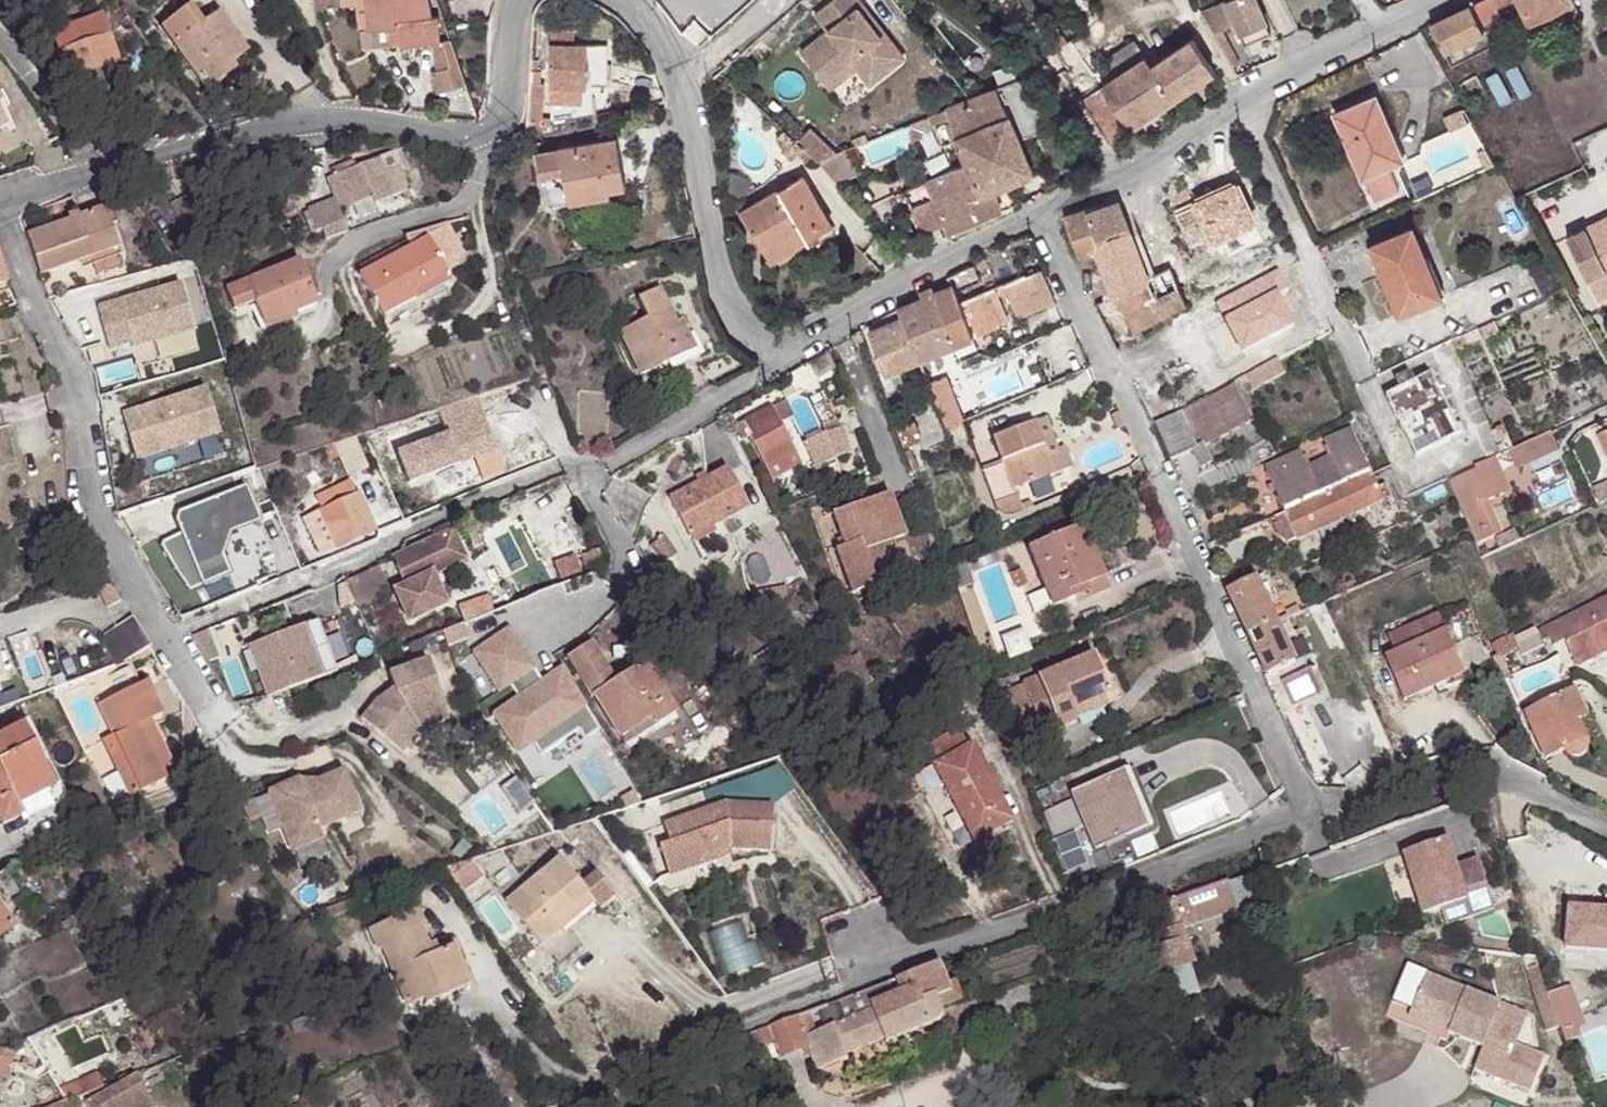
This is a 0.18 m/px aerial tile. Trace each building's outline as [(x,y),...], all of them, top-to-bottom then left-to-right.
[(364,24),(398,22),(399,43),(429,41),(436,41),(434,16),(429,16),(424,0),(316,0),(317,10),(339,7),(362,4),(364,24)] [(848,64),(861,79),(894,51),(852,0),(816,0),(803,10),(818,27),(791,50),(815,80),(837,61),(834,57),(839,52),(848,64)] [(1199,17),(1211,37),(1219,33),(1229,28),(1241,49),(1266,36),(1247,0),(1231,0),(1199,17)] [(1428,24),(1441,53),(1483,33),(1479,25),(1499,16),(1495,7),(1510,0),(1479,0),(1428,24)] [(1534,37),(1573,18),(1565,0),(1516,0),(1534,37)] [(1182,22),(1195,15),(1187,1),(1175,8),(1182,22)] [(224,70),(248,52),(221,14),(204,26),(190,6),(163,25),(177,44),(209,90),(229,76),(224,70)] [(109,21),(56,38),(69,78),(122,62),(109,21)] [(364,24),(365,45),(399,43),(398,22),(364,24)] [(1041,36),(1051,51),(1063,43),(1053,29),(1041,36)] [(1211,37),(1229,71),(1237,66),(1219,33),(1211,37)] [(571,34),(547,34),(550,101),(579,100),(579,88),(605,87),(603,45),(572,45),(571,34)] [(438,68),(431,70),(438,93),(464,84),(456,63),(447,40),(436,41),(429,41),(438,68)] [(1189,42),(1150,68),(1148,69),(1169,101),(1210,75),(1189,42)] [(1111,79),(1144,58),(1135,46),(1104,66),(1111,79)] [(254,60),(248,52),(224,70),(229,76),(254,60)] [(820,87),(848,64),(839,52),(834,57),(837,61),(815,80),(820,87)] [(1148,69),(1150,68),(1144,58),(1111,79),(1099,87),(1127,129),(1169,101),(1148,69)] [(1091,74),(1099,87),(1111,79),(1104,66),(1091,74)] [(547,71),(533,70),(530,125),(544,122),(547,71)] [(968,98),(1003,188),(1028,178),(1015,145),(1046,133),(1036,109),(1016,83),(993,88),(969,98),(968,98)] [(1111,140),(1127,129),(1099,87),(1083,97),(1111,140)] [(1384,166),(1391,162),(1380,136),(1388,132),(1369,94),(1327,113),(1358,178),(1358,177),(1369,200),(1394,188),(1384,166)] [(989,194),(1003,188),(968,98),(899,127),(906,145),(933,134),(938,147),(953,141),(964,166),(977,199),(989,194)] [(10,122),(0,105),(0,128),(10,122)] [(808,127),(793,143),(813,161),(828,155),(834,152),(808,127)] [(1380,136),(1391,162),(1400,158),(1388,132),(1380,136)] [(603,186),(604,190),(624,186),(615,139),(556,150),(535,153),(539,178),(561,173),(564,194),(603,186)] [(834,152),(828,155),(839,181),(856,173),(846,148),(834,152)] [(321,167),(331,194),(304,204),(312,227),(319,225),(322,235),(345,228),(336,206),(352,199),(354,205),(386,194),(374,173),(364,176),(357,161),(340,167),(337,161),(321,167)] [(374,173),(386,194),(406,187),(397,164),(374,173)] [(999,216),(989,194),(977,199),(964,166),(926,182),(934,201),(911,210),(922,238),(945,229),(949,239),(999,216)] [(803,238),(817,230),(800,204),(810,197),(798,177),(734,218),(765,271),(807,246),(803,238)] [(605,196),(604,190),(603,186),(564,194),(566,202),(605,196)] [(800,204),(817,230),(827,224),(810,197),(800,204)] [(1060,214),(1063,223),(1087,213),(1101,207),(1097,197),(1060,214)] [(1114,200),(1101,207),(1087,213),(1063,223),(1079,264),(1093,258),(1089,249),(1127,232),(1119,211),(1114,200)] [(20,235),(29,276),(82,264),(110,257),(100,217),(20,235)] [(462,247),(446,219),(406,231),(412,244),(359,269),(381,311),(414,294),(411,288),(448,269),(447,266),(455,263),(449,253),(462,247)] [(1421,289),(1436,283),(1411,224),(1358,247),(1366,265),(1372,263),(1394,312),(1425,299),(1421,289)] [(1584,236),(1588,244),(1606,234),(1606,224),(1584,236)] [(1093,258),(1109,299),(1147,284),(1127,232),(1089,249),(1093,258)] [(1588,244),(1584,236),(1567,245),(1598,306),(1606,301),(1606,234),(1588,244)] [(289,304),(290,308),(315,300),(300,256),(224,284),(231,305),(252,298),(258,314),(289,304)] [(110,257),(82,264),(84,272),(111,266),(110,257)] [(971,269),(944,281),(949,295),(950,300),(954,298),(978,289),(971,269)] [(1147,284),(1109,299),(1101,303),(1109,324),(1148,308),(1156,326),(1188,314),(1173,274),(1147,284)] [(184,280),(98,305),(111,349),(197,324),(184,280)] [(1017,323),(1054,309),(1044,283),(1027,289),(1024,281),(1004,290),(1017,323)] [(1441,292),(1436,283),(1421,289),(1425,299),(1441,292)] [(647,318),(618,331),(638,375),(668,361),(672,369),(703,354),(693,334),(688,336),(681,322),(676,324),(659,287),(638,297),(647,318)] [(899,325),(914,366),(993,336),(992,333),(1004,328),(993,295),(959,311),(954,298),(950,300),(949,295),(929,303),(921,306),(896,316),(899,325)] [(919,299),(921,306),(929,303),(926,296),(919,299)] [(293,315),(290,308),(289,304),(258,314),(249,319),(253,329),(293,315)] [(879,380),(914,366),(899,325),(863,339),(879,380)] [(132,347),(134,361),(168,355),(166,341),(132,347)] [(1282,356),(1249,375),(1258,389),(1290,370),(1282,356)] [(1238,381),(1242,379),(1233,363),(1199,381),(1202,387),(1208,398),(1238,381)] [(1401,437),(1447,417),(1427,376),(1383,396),(1401,437)] [(1174,418),(1159,427),(1173,465),(1195,456),(1202,475),(1213,471),(1207,452),(1257,434),(1238,381),(1208,398),(1174,418)] [(209,383),(123,411),(138,459),(225,433),(209,383)] [(1167,406),(1174,418),(1208,398),(1202,387),(1167,406)] [(933,418),(949,412),(942,395),(926,400),(933,418)] [(767,410),(772,420),(784,414),(779,403),(767,410)] [(775,426),(772,420),(767,410),(731,427),(737,439),(745,436),(762,471),(791,454),(776,425),(775,426)] [(893,433),(908,428),(901,410),(888,415),(893,433)] [(955,430),(949,412),(933,418),(939,439),(956,433),(955,430)] [(1455,436),(1447,417),(1401,437),(1410,456),(1455,436)] [(1041,424),(989,444),(999,472),(975,481),(988,518),(1006,524),(1018,520),(1009,496),(1069,473),(1061,452),(1053,455),(1041,424)] [(893,433),(892,434),(899,454),(919,446),(911,426),(908,428),(893,433)] [(1593,433),(1603,459),(1606,457),(1606,427),(1593,433)] [(827,459),(848,454),(836,430),(821,432),(802,443),(813,466),(827,459)] [(1293,539),(1401,491),(1389,465),(1367,475),(1347,431),(1321,441),(1329,460),(1306,471),(1299,452),(1262,468),(1282,514),(1275,516),(1286,542),(1293,539)] [(1554,448),(1546,431),(1504,450),(1512,467),(1554,448)] [(372,465),(357,434),(339,440),(351,471),(372,465)] [(1446,481),(1473,544),(1490,537),(1475,503),(1484,499),(1486,501),(1500,495),(1492,477),(1497,474),(1491,461),(1446,481)] [(681,539),(741,513),(723,472),(663,498),(681,539)] [(1497,474),(1492,477),(1500,495),(1507,492),(1497,474)] [(327,555),(380,529),(352,479),(319,496),(325,509),(308,519),(327,555)] [(1595,506),(1606,500),(1606,490),(1604,484),(1588,491),(1595,506)] [(244,490),(178,512),(175,521),(181,533),(162,543),(161,545),(189,591),(273,557),(244,490)] [(849,595),(916,570),(887,494),(829,515),(840,546),(832,549),(849,595)] [(1475,503),(1490,537),(1501,533),(1486,501),(1484,499),(1475,503)] [(1084,526),(1028,546),(1050,606),(1073,598),(1071,592),(1104,580),(1084,526)] [(444,571),(471,560),(456,529),(416,547),(421,558),(401,566),(408,586),(392,592),(404,625),(446,607),(431,572),(442,568),(444,571)] [(397,555),(401,566),(421,558),(416,547),(397,555)] [(582,564),(596,559),(592,547),(578,552),(582,564)] [(555,576),(576,568),(570,553),(549,560),(555,576)] [(960,559),(943,565),(953,589),(969,582),(960,559)] [(380,563),(348,574),(359,601),(390,590),(380,563)] [(1252,584),(1226,595),(1264,680),(1272,676),(1303,662),(1262,571),(1249,576),(1252,584)] [(1020,572),(1008,576),(1014,591),(1026,587),(1020,572)] [(1050,606),(1052,612),(1108,591),(1104,580),(1071,592),(1073,598),(1050,606)] [(1535,633),(1534,629),(1512,640),(1515,644),(1519,654),(1549,641),(1552,648),(1564,643),(1569,653),(1574,666),(1606,651),(1606,600),(1535,633)] [(1402,701),(1434,687),(1430,678),(1457,666),(1449,647),(1480,634),(1469,608),(1438,622),(1436,617),(1389,638),(1394,651),(1382,656),(1402,701)] [(251,640),(270,693),(339,668),(320,615),(251,640)] [(105,631),(116,662),(156,648),(137,619),(105,631)] [(212,626),(196,632),(212,657),(223,653),(212,626)] [(503,627),(467,649),(492,689),(502,683),(526,668),(528,667),(503,627)] [(1515,644),(1512,640),(1508,629),(1483,641),(1489,655),(1515,644)] [(643,716),(648,723),(668,710),(638,664),(615,680),(591,641),(566,656),(589,694),(614,734),(643,716)] [(1077,706),(1097,698),(1105,696),(1090,655),(1016,681),(1036,731),(1053,724),(1056,731),(1083,721),(1080,713),(1077,706)] [(353,718),(394,752),(413,729),(441,720),(421,660),(381,674),(388,693),(383,699),(368,701),(353,718)] [(1430,678),(1434,687),(1461,675),(1457,666),(1430,678)] [(592,729),(555,668),(535,681),(510,696),(486,712),(509,750),(525,741),(533,753),(569,730),(576,740),(592,729)] [(535,681),(526,668),(502,683),(510,696),(535,681)] [(1310,668),(1281,682),(1291,704),(1321,691),(1310,668)] [(104,738),(109,749),(144,734),(142,729),(152,725),(163,719),(147,685),(101,706),(113,734),(104,738)] [(1576,715),(1583,712),(1570,685),(1521,708),(1543,751),(1562,743),(1564,746),(1568,749),(1571,750),(1575,750),(1579,748),(1582,745),(1585,741),(1585,736),(1582,728),(1576,715)] [(1100,705),(1097,698),(1077,706),(1080,713),(1100,705)] [(651,730),(648,723),(643,716),(614,734),(623,748),(651,730)] [(0,732),(0,817),(1,818),(57,791),(56,786),(24,720),(0,732)] [(152,725),(142,729),(144,734),(162,772),(171,768),(152,725)] [(144,734),(109,749),(131,795),(165,779),(162,772),(144,734)] [(915,752),(923,767),(952,752),(944,736),(915,752)] [(964,844),(1004,823),(964,746),(952,752),(923,767),(964,844)] [(276,789),(298,848),(329,836),(325,827),(366,812),(351,772),(310,787),(307,777),(276,789)] [(1089,849),(1142,830),(1121,775),(1069,795),(1080,824),(1089,849)] [(698,858),(730,849),(770,852),(774,809),(753,807),(754,791),(728,789),(726,805),(663,825),(668,842),(659,846),(672,877),(701,868),(698,858)] [(1080,824),(1069,795),(1056,799),(1067,829),(1080,824)] [(1451,843),(1407,857),(1426,918),(1443,913),(1448,928),(1476,920),(1473,910),(1493,904),(1481,865),(1459,872),(1451,843)] [(731,858),(730,849),(698,858),(701,868),(731,858)] [(563,914),(591,892),(583,882),(562,856),(508,900),(543,942),(561,928),(565,932),(573,926),(563,914)] [(601,903),(602,905),(618,892),(599,869),(583,882),(591,892),(601,903)] [(1159,908),(1152,910),(1160,934),(1163,933),(1166,943),(1143,950),(1158,996),(1158,997),(1158,998),(1159,998),(1160,999),(1161,1000),(1163,1000),(1164,1000),(1165,1000),(1166,1000),(1200,989),(1193,966),(1197,965),(1185,926),(1237,909),(1241,923),(1264,916),(1252,878),(1233,884),(1232,883),(1159,908)] [(601,903),(591,892),(563,914),(573,926),(601,903)] [(1493,904),(1473,910),(1476,920),(1496,914),(1493,904)] [(14,928),(0,909),(0,938),(14,928)] [(1569,909),(1564,947),(1606,951),(1606,913),(1569,909)] [(413,917),(371,931),(378,952),(382,951),(401,1008),(457,989),(444,948),(426,954),(413,917)] [(942,964),(919,973),(801,1015),(795,1017),(774,1025),(749,1034),(755,1049),(780,1040),(784,1053),(806,1044),(815,1068),(845,1057),(843,1050),(883,1036),(885,1040),(932,1022),(938,1019),(941,1015),(942,1008),(937,996),(952,991),(942,964)] [(1528,974),(1547,1035),(1557,1032),(1538,971),(1528,974)] [(1430,979),(1414,1013),(1453,1032),(1450,1039),(1484,1055),(1476,1075),(1530,1101),(1546,1067),(1517,1053),(1512,1051),(1525,1023),(1430,979)] [(1414,1013),(1410,1021),(1450,1039),(1453,1032),(1414,1013)] [(1525,1023),(1512,1051),(1517,1053),(1530,1025),(1525,1023)] [(3,1059),(0,1060),(0,1080),(10,1076),(3,1059)] [(82,1094),(86,1106),(147,1106),(137,1076),(82,1094)] [(22,1106),(38,1106),(32,1093),(18,1098),(22,1106)]
